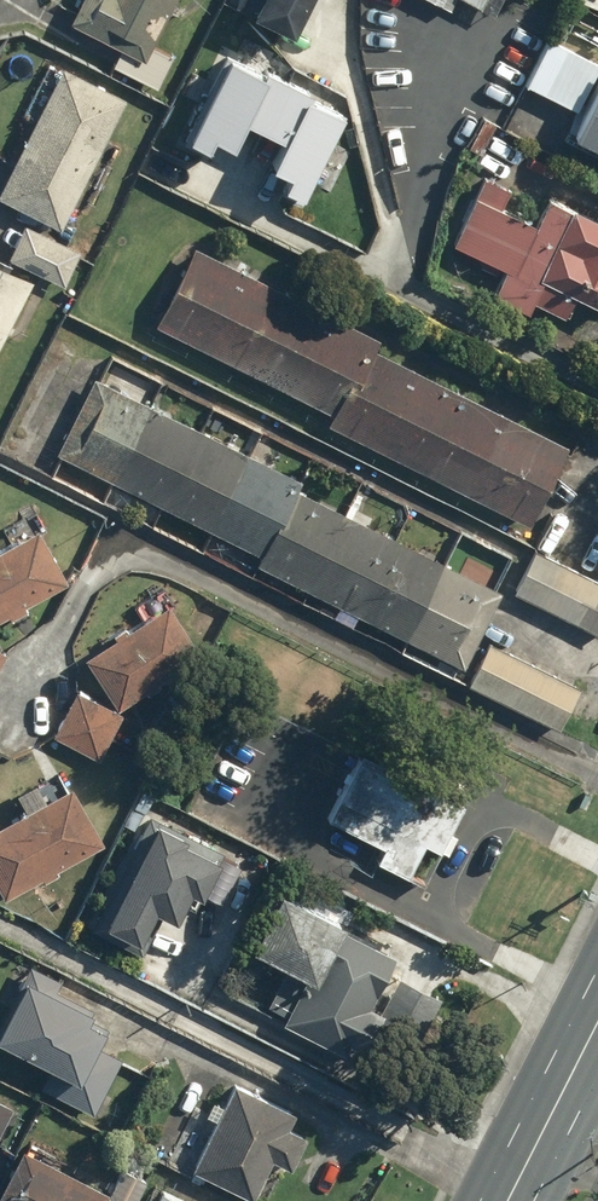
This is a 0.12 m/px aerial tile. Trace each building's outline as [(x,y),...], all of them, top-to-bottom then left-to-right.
[(72,24),(118,49),(111,62),(156,87),(174,53),(153,42),(175,0),(83,0),(72,24)] [(233,5),(289,34),(307,0),(235,0),(233,5)] [(444,11),(450,0),(424,0),(444,11)] [(458,0),(491,18),(501,0),(458,0)] [(597,68),(597,63),(549,41),(527,87),(578,110),(597,68)] [(261,72),(226,54),(181,141),(202,152),(211,135),(229,144),(243,118),(281,137),(268,164),(287,174),(278,191),(296,200),(341,113),(307,95),(309,91),(264,68),(261,72)] [(126,99),(64,67),(0,188),(0,198),(58,228),(126,99)] [(451,244),(504,272),(493,292),(525,309),(531,298),(562,314),(574,293),(597,306),(597,219),(548,192),(531,223),(498,206),(508,187),(487,176),(451,244)] [(81,251),(23,223),(6,258),(65,285),(81,251)] [(327,423),(529,525),(568,448),(374,350),(379,341),(192,246),(153,323),(333,413),(327,423)] [(31,280),(0,264),(0,342),(31,280)] [(254,565),(460,669),(499,592),(296,490),(301,480),(96,377),(57,453),(259,555),(254,565)] [(29,526),(0,542),(0,610),(58,578),(29,526)] [(597,634),(597,582),(529,547),(508,588),(597,634)] [(81,655),(117,709),(143,692),(143,693),(144,693),(145,693),(146,693),(147,694),(148,694),(149,694),(150,694),(150,693),(151,693),(152,693),(153,693),(153,692),(154,692),(155,691),(156,690),(157,689),(157,688),(158,687),(158,686),(158,685),(158,684),(158,683),(158,682),(200,655),(167,605),(127,631),(124,627),(81,655)] [(579,689),(488,643),(467,685),(558,731),(579,689)] [(79,690),(53,735),(97,760),(123,715),(79,690)] [(360,748),(324,817),(381,847),(374,861),(422,886),(441,850),(448,853),(456,837),(448,832),(464,802),(360,748)] [(57,866),(102,843),(71,783),(64,786),(56,770),(14,792),(23,809),(0,821),(0,895),(0,896),(40,875),(43,882),(61,873),(57,866)] [(146,813),(88,928),(140,954),(149,935),(143,932),(154,911),(174,921),(189,892),(197,896),(220,851),(146,813)] [(279,889),(248,946),(287,966),(269,999),(287,1009),(281,1020),(368,1066),(390,1024),(418,1039),(441,995),(403,975),(382,1013),(370,1006),(395,959),(341,930),(344,924),(279,889)] [(0,1021),(0,1041),(50,1068),(41,1083),(93,1111),(122,1058),(95,1043),(104,1027),(86,1017),(90,1010),(56,991),(62,980),(22,958),(0,998),(0,1003),(7,1007),(0,1021)] [(233,1080),(191,1167),(253,1199),(271,1160),(289,1169),(305,1136),(286,1127),(294,1110),(233,1080)] [(14,1105),(0,1098),(0,1131),(14,1105)] [(0,1189),(0,1200),(137,1200),(147,1183),(119,1167),(107,1189),(58,1161),(55,1166),(23,1148),(0,1189)] [(156,1200),(182,1200),(162,1189),(156,1200)]
